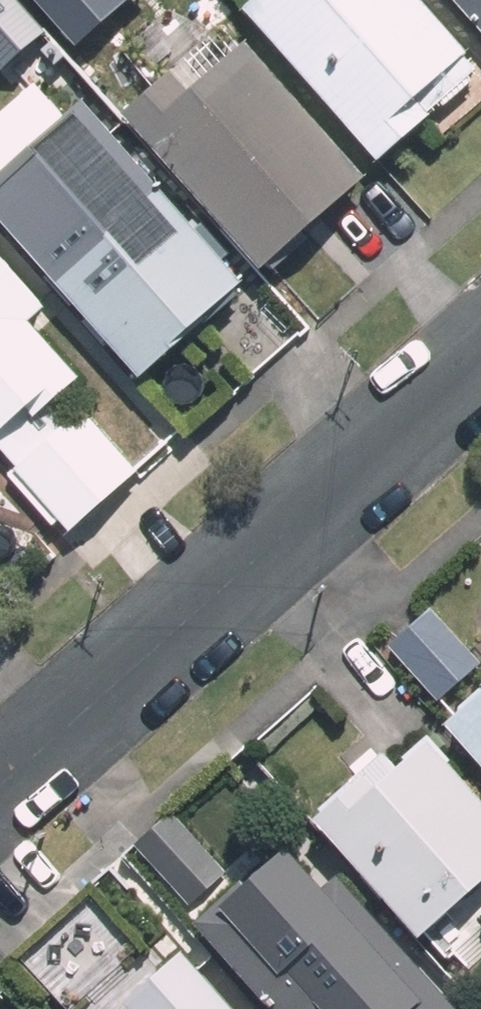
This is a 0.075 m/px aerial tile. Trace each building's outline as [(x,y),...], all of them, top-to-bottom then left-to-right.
[(118,0),(35,0),(70,41),(118,0)] [(422,0),(243,0),(240,2),(376,156),(428,111),(424,108),(475,64),(462,49),(464,48),(422,0)] [(480,30),(480,0),(454,0),(480,30)] [(0,8),(0,78),(35,47),(0,8)] [(362,175),(243,41),(185,93),(164,69),(118,111),(257,267),(362,175)] [(83,103),(0,174),(0,214),(138,372),(232,291),(229,288),(238,280),(83,103)] [(0,259),(0,453),(66,529),(132,471),(79,408),(68,418),(50,397),(73,377),(23,319),(40,305),(0,259)] [(434,701),(476,662),(425,606),(382,644),(434,701)] [(441,719),(480,764),(480,684),(441,719)] [(426,737),(393,766),(380,751),(316,807),(320,810),(311,817),(414,935),(480,876),(480,800),(426,737)] [(185,907),(221,875),(169,815),(131,847),(185,907)] [(334,874),(317,888),(281,848),(245,880),(241,877),(188,923),(264,1008),(454,1008),(334,874)] [(191,963),(158,992),(128,958),(69,1008),(231,1008),(191,963)]
